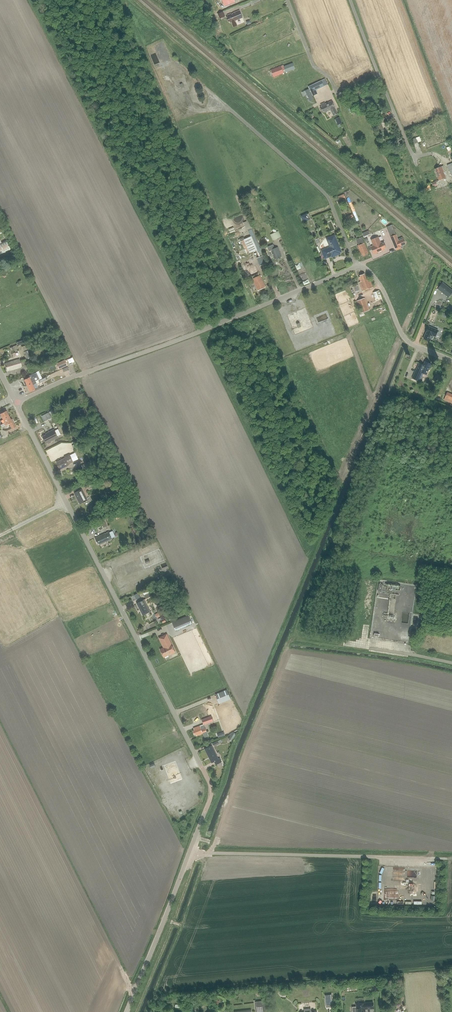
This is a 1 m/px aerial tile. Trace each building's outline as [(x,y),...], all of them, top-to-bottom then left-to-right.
[(235,21),(243,18),(240,10),(228,15),(228,17),(227,17),(229,22),(230,21),(231,23),(232,22),(233,23),(232,24),(233,27),(237,25),(236,22),(235,22),(235,21)] [(284,66),(286,72),(295,69),(292,63),(284,66)] [(284,73),(281,66),(271,69),(274,77),(284,73)] [(321,80),(308,86),(313,96),(317,94),(316,90),(324,86),(321,80)] [(324,112),(324,113),(331,110),(334,116),(338,114),(335,108),(332,100),(327,103),(327,104),(326,104),(326,103),(325,104),(325,102),(320,104),(322,107),(320,108),(323,112),(324,112)] [(386,120),(387,119),(385,115),(384,115),(383,114),(375,118),(377,124),(376,124),(379,131),(383,130),(380,123),(386,121),(386,120)] [(443,171),(445,170),(443,165),(434,168),(439,179),(445,177),(443,171)] [(340,202),(346,199),(344,194),(338,196),(340,202)] [(310,219),(307,214),(301,216),(304,222),(310,219)] [(248,220),(243,223),(247,230),(252,228),(248,220)] [(258,244),(253,234),(252,231),(249,232),(251,236),(243,240),(244,240),(241,241),(246,254),(249,253),(256,251),(258,256),(263,254),(259,244),(258,244)] [(396,234),(390,237),(395,249),(396,249),(397,250),(401,248),(400,246),(402,246),(406,244),(403,239),(399,240),(396,234)] [(331,248),(322,251),(326,259),(332,256),(340,253),(341,252),(339,246),(339,245),(338,244),(337,243),(334,236),(327,239),(331,248)] [(367,253),(368,253),(362,237),(357,239),(359,245),(358,246),(361,255),(362,255),(363,256),(367,254),(367,253)] [(373,246),(369,248),(370,251),(372,250),(373,252),(375,251),(376,253),(384,249),(384,248),(385,247),(383,243),(382,244),(382,243),(381,243),(378,237),(370,240),(373,246)] [(11,250),(5,240),(1,242),(0,241),(0,255),(11,250)] [(273,245),(267,247),(269,251),(271,250),(275,259),(276,258),(277,259),(280,258),(280,256),(281,256),(278,247),(275,248),(273,245)] [(263,255),(256,258),(260,266),(267,264),(263,255)] [(248,263),(243,265),(246,271),(250,270),(253,277),(260,275),(257,267),(253,269),(253,266),(256,265),(255,262),(248,264),(248,263)] [(362,291),(372,287),(369,278),(366,279),(364,273),(359,275),(360,277),(359,277),(360,281),(358,281),(362,291)] [(260,275),(259,276),(253,279),(252,279),(258,291),(266,287),(260,275)] [(438,289),(448,298),(451,293),(451,290),(443,282),(438,289)] [(384,305),(379,290),(373,293),(376,301),(379,300),(381,306),(384,305)] [(364,298),(356,301),(361,313),(369,310),(364,298)] [(435,337),(438,331),(428,326),(425,332),(426,333),(424,339),(430,341),(432,335),(435,337)] [(9,371),(22,367),(19,360),(7,363),(7,365),(6,365),(7,370),(8,369),(9,371)] [(65,361),(56,364),(58,369),(67,366),(65,361)] [(431,364),(425,361),(424,365),(419,363),(416,370),(412,378),(418,381),(421,373),(427,375),(431,364)] [(29,378),(24,380),(26,386),(32,383),(30,380),(30,379),(32,378),(31,375),(28,376),(29,378)] [(32,383),(26,386),(30,392),(35,389),(38,387),(36,384),(37,383),(35,381),(32,383)] [(84,409),(78,411),(82,418),(91,413),(88,406),(83,408),(84,409)] [(9,417),(6,411),(0,414),(0,417),(1,416),(3,420),(9,417)] [(6,425),(9,424),(12,429),(16,427),(13,421),(11,422),(9,417),(3,420),(4,423),(0,425),(2,428),(6,426),(6,425)] [(50,441),(57,437),(53,429),(48,431),(49,432),(42,436),(46,443),(47,442),(48,443),(51,442),(50,441)] [(64,459),(56,463),(59,470),(68,466),(67,465),(72,462),(69,455),(64,458),(64,459)] [(88,462),(81,466),(84,472),(91,468),(88,462)] [(80,505),(87,501),(81,489),(74,493),(80,505)] [(123,511),(115,515),(117,519),(123,517),(122,515),(124,514),(123,511)] [(99,544),(110,540),(108,533),(96,538),(97,539),(96,540),(97,543),(98,543),(99,544)] [(143,616),(150,612),(144,600),(136,603),(143,616)] [(188,615),(171,622),(175,631),(192,624),(188,615)] [(164,657),(169,655),(175,652),(166,634),(159,638),(164,648),(160,650),(164,657)] [(227,690),(215,694),(219,704),(231,699),(227,690)] [(201,720),(203,725),(213,721),(211,716),(201,720)] [(196,735),(197,736),(203,734),(203,733),(207,732),(206,729),(204,725),(194,729),(195,730),(193,731),(195,735),(196,735)] [(220,758),(218,759),(211,746),(205,749),(212,763),(214,762),(216,765),(221,762),(220,758)] [(257,1011),(266,1011),(265,1002),(256,1003),(257,1011)] [(355,1009),(355,1011),(356,1011),(357,1011),(365,1011),(365,1009),(374,1009),(373,1002),(356,1004),(356,1007),(356,1008),(355,1008),(355,1009)]
